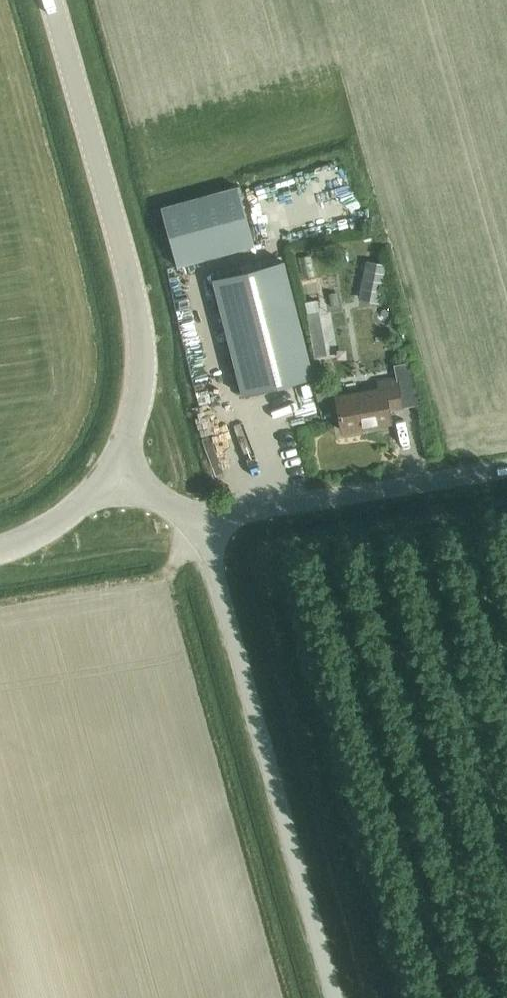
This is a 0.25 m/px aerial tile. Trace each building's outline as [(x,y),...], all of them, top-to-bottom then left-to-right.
[(238,186),(161,207),(177,265),(254,244),(238,186)] [(366,259),(363,277),(385,281),(388,267),(389,263),(386,262),(366,259)] [(280,261),(214,277),(243,394),(309,377),(280,261)] [(319,311),(307,314),(309,326),(322,324),(319,311)] [(380,391),(337,397),(339,414),(339,420),(341,420),(342,430),(391,422),(389,411),(402,409),(397,379),(379,381),(380,391)]
